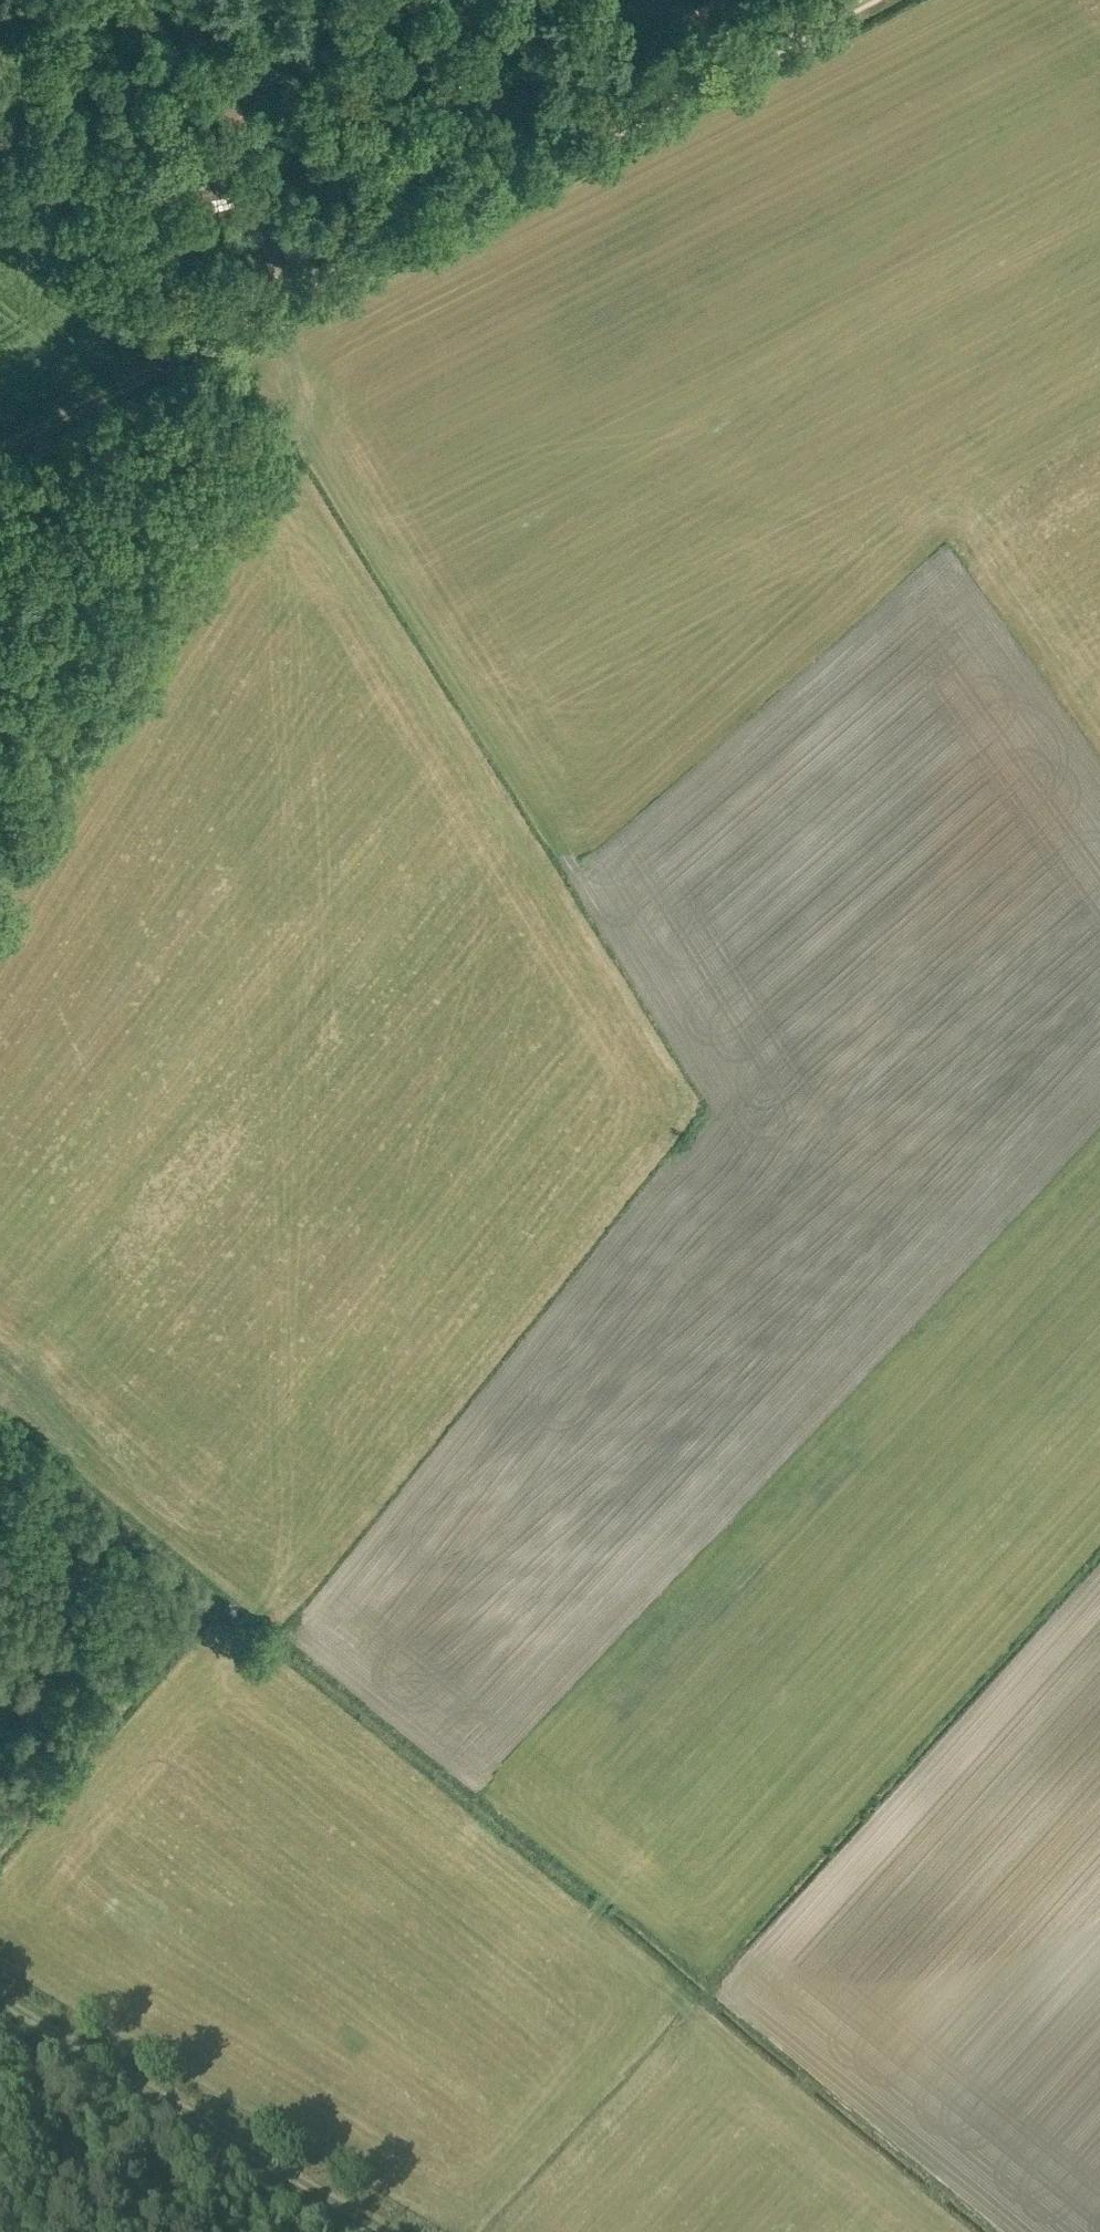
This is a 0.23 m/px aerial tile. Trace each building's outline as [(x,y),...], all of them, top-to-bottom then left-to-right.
[(244,214),(249,212),(246,200),(230,203),(233,217),(234,216),(235,221),(237,222),(239,222),(242,222),(244,220),(245,218),(244,214)]
